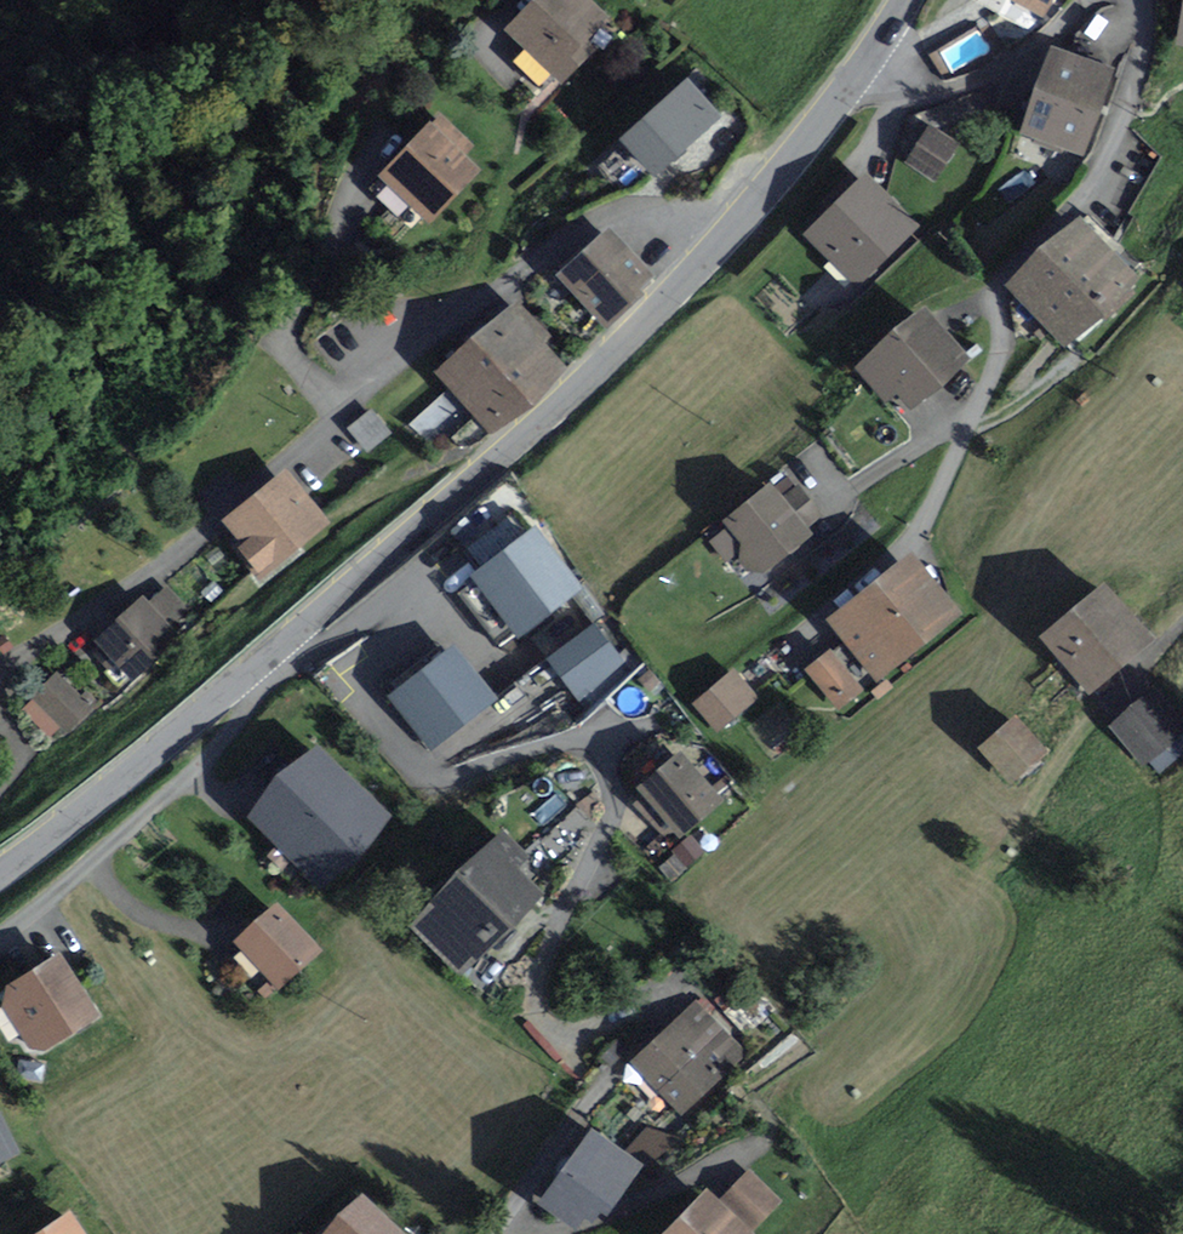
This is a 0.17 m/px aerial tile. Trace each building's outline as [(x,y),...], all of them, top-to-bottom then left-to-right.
[(586,0),(535,0),(510,26),(562,77),(588,49),(580,41),(603,16),(586,0)] [(1042,12),(1049,0),(1020,0),(1042,12)] [(1109,71),(1053,51),(1025,127),(1081,147),(1109,71)] [(655,166),(714,116),(687,85),(628,135),(655,166)] [(469,144),(440,117),(432,125),(430,123),(383,172),(429,217),(476,168),(460,153),(469,144)] [(954,147),(926,128),(903,163),(931,181),(954,147)] [(917,234),(861,177),(803,233),(860,291),(917,234)] [(1133,278),(1082,220),(1014,281),(1065,338),(1133,278)] [(651,275),(608,230),(561,274),(603,319),(651,275)] [(546,340),(516,306),(442,371),(491,427),(560,368),(540,345),(546,340)] [(963,357),(925,313),(862,367),(886,396),(898,386),(911,401),(963,357)] [(349,422),(367,445),(390,427),(372,404),(349,422)] [(325,522),(286,473),(228,518),(247,542),(237,549),(257,574),(325,522)] [(780,496),(773,486),(731,517),(736,524),(715,539),(728,556),(737,550),(752,570),(804,533),(800,528),(816,516),(794,486),(780,496)] [(576,585),(534,532),(478,577),(520,630),(576,585)] [(957,613),(912,556),(832,619),(878,676),(957,613)] [(1148,638),(1105,587),(1046,636),(1089,687),(1148,638)] [(150,605),(144,598),(99,640),(133,676),(176,636),(165,624),(182,607),(166,590),(150,605)] [(623,663),(595,625),(551,657),(579,695),(623,663)] [(499,698),(456,645),(389,700),(432,753),(499,698)] [(857,688),(830,652),(809,667),(837,703),(857,688)] [(754,696),(732,671),(697,703),(718,727),(754,696)] [(91,711),(52,674),(30,698),(33,701),(24,712),(52,739),(61,730),(67,735),(91,711)] [(1151,688),(1109,726),(1147,768),(1182,736),(1182,724),(1151,688)] [(1046,756),(1010,715),(973,747),(1010,788),(1046,756)] [(385,816),(319,751),(255,814),(321,879),(334,866),(344,876),(383,838),(373,828),(385,816)] [(719,800),(681,754),(641,786),(648,795),(639,802),(667,835),(676,828),(680,832),(719,800)] [(682,832),(664,868),(683,878),(701,841),(682,832)] [(525,856),(502,834),(417,924),(462,967),(536,889),(513,868),(525,856)] [(316,949),(278,907),(241,939),(280,982),(316,949)] [(95,1014),(58,956),(0,992),(37,1050),(95,1014)] [(740,1053),(696,1006),(638,1060),(682,1107),(740,1053)] [(13,1156),(0,1132),(0,1162),(13,1156)] [(638,1165),(595,1133),(544,1200),(575,1224),(583,1213),(591,1219),(600,1207),(604,1210),(638,1165)] [(776,1200),(750,1172),(726,1195),(752,1222),(776,1200)] [(718,1202),(706,1191),(664,1233),(750,1233),(718,1202)] [(361,1197),(328,1233),(403,1233),(361,1197)] [(70,1215),(41,1233),(83,1233),(70,1215)]
